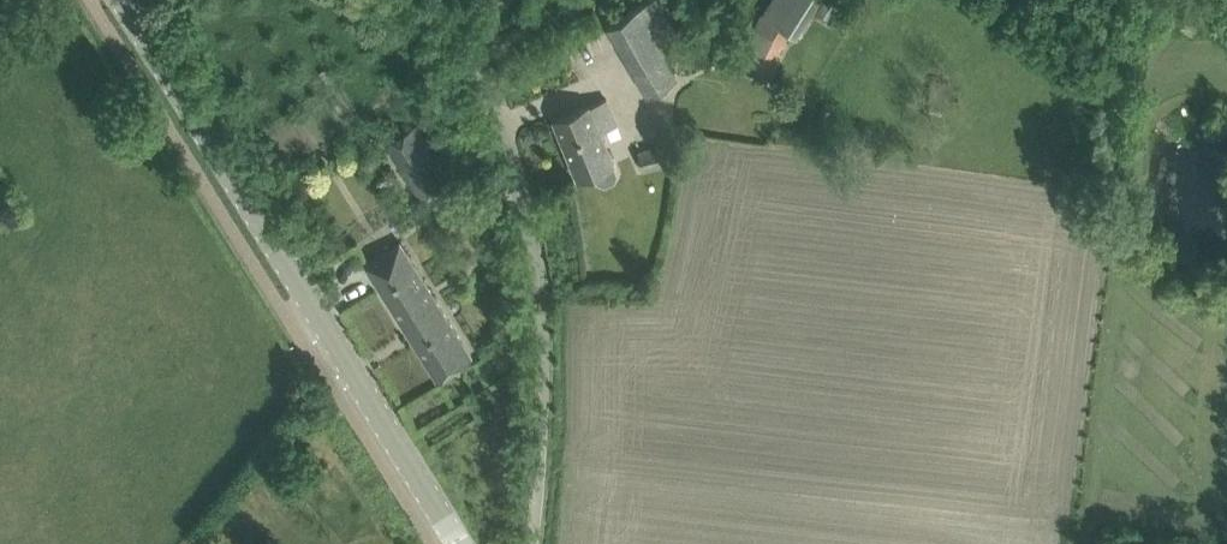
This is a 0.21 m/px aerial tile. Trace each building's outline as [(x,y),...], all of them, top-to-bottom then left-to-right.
[(647,93),(677,75),(663,52),(681,41),(657,0),(651,0),(609,25),(647,93)] [(762,13),(754,26),(785,42),(791,32),(797,36),(820,0),(770,0),(762,13)] [(819,13),(830,21),(844,0),(827,0),(819,13)] [(753,25),(738,55),(763,68),(770,71),(771,72),(786,43),(785,42),(754,26),(753,25)] [(760,75),(766,78),(770,71),(763,68),(760,75)] [(618,173),(614,163),(600,129),(617,122),(607,98),(576,109),(554,118),(578,178),(593,171),(597,181),(604,184),(616,180),(618,173)] [(417,126),(386,144),(420,199),(451,181),(417,126)] [(644,171),(672,163),(666,141),(638,149),(644,171)] [(472,356),(401,240),(366,262),(438,378),(472,356)]
